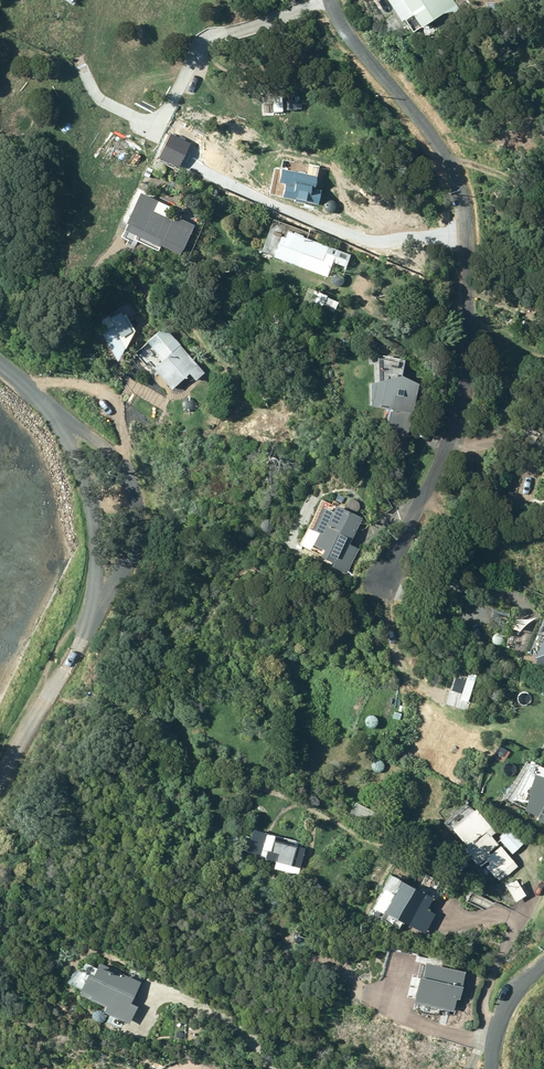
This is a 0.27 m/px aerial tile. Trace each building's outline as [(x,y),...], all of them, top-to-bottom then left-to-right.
[(400,21),(409,15),(417,29),(440,14),(452,11),(453,13),(464,6),(461,0),(457,0),(453,3),(451,0),(386,0),(400,21)] [(158,158),(179,168),(191,145),(170,134),(158,158)] [(317,177),(282,170),(279,184),(285,185),(283,198),(318,206),(321,191),(314,189),(317,177)] [(142,195),(128,225),(132,227),(129,233),(150,242),(152,237),(161,241),(162,239),(180,248),(181,245),(187,248),(191,239),(166,228),(168,223),(152,216),(158,203),(142,195)] [(274,258),(328,278),(333,263),(346,268),(350,256),(288,234),(286,240),(281,238),(274,258)] [(309,304),(322,309),(322,308),(334,313),(338,303),(327,298),(327,296),(314,291),(309,304)] [(131,333),(121,313),(110,318),(114,326),(103,332),(111,347),(123,341),(121,338),(131,333)] [(196,381),(204,374),(164,327),(147,343),(163,361),(154,369),(172,390),(190,375),(196,381)] [(370,380),(371,402),(390,407),(387,424),(408,435),(411,411),(413,411),(418,380),(401,372),(370,380)] [(309,530),(301,546),(311,552),(313,546),(325,552),(322,558),(333,564),(332,567),(347,574),(359,549),(350,545),(363,520),(337,507),(333,514),(323,508),(312,532),(309,530)] [(492,610),(488,626),(506,631),(510,615),(492,610)] [(531,762),(511,803),(526,809),(525,812),(539,819),(538,822),(543,825),(543,768),(531,762)] [(375,813),(355,804),(350,816),(370,824),(375,813)] [(477,811),(454,830),(469,848),(464,852),(475,865),(484,857),(503,880),(518,867),(501,846),(490,856),(488,854),(498,845),(491,836),(496,833),(477,811)] [(513,855),(525,843),(512,830),(500,842),(513,855)] [(298,875),(305,849),(274,841),(274,838),(266,835),(266,834),(253,831),(248,853),(260,856),(260,858),(265,859),(265,860),(276,863),(275,869),(298,875)] [(526,897),(516,882),(506,887),(516,903),(526,897)] [(434,900),(402,883),(385,914),(425,935),(436,915),(428,911),(434,900)] [(466,969),(426,960),(423,973),(419,972),(413,999),(453,1008),(456,996),(460,997),(466,969)] [(140,984),(100,964),(94,978),(89,975),(80,993),(91,998),(90,1000),(106,1008),(104,1013),(129,1026),(138,1008),(131,1005),(140,984)]
